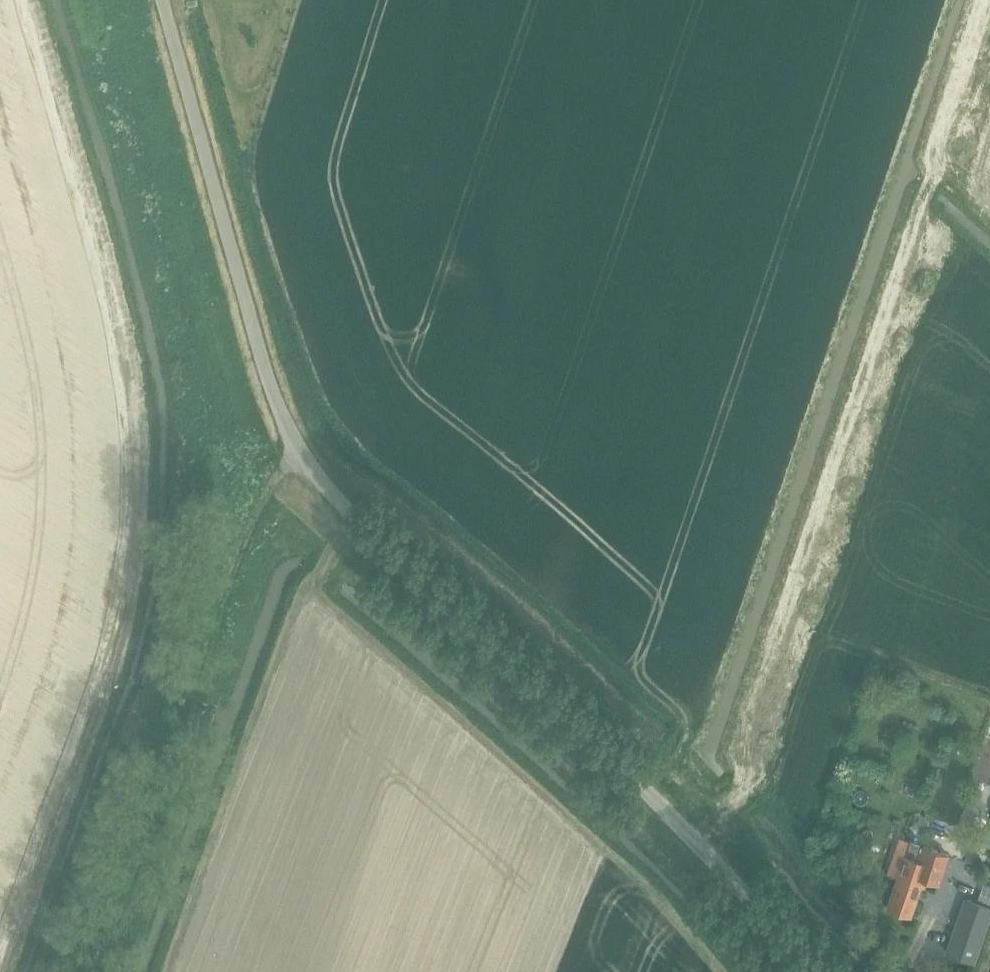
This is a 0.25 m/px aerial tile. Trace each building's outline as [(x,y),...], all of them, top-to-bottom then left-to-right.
[(939,883),(948,855),(910,841),(888,908),(910,916),(923,877),(939,883)] [(946,952),(972,961),(989,911),(989,903),(966,895),(946,952)]
